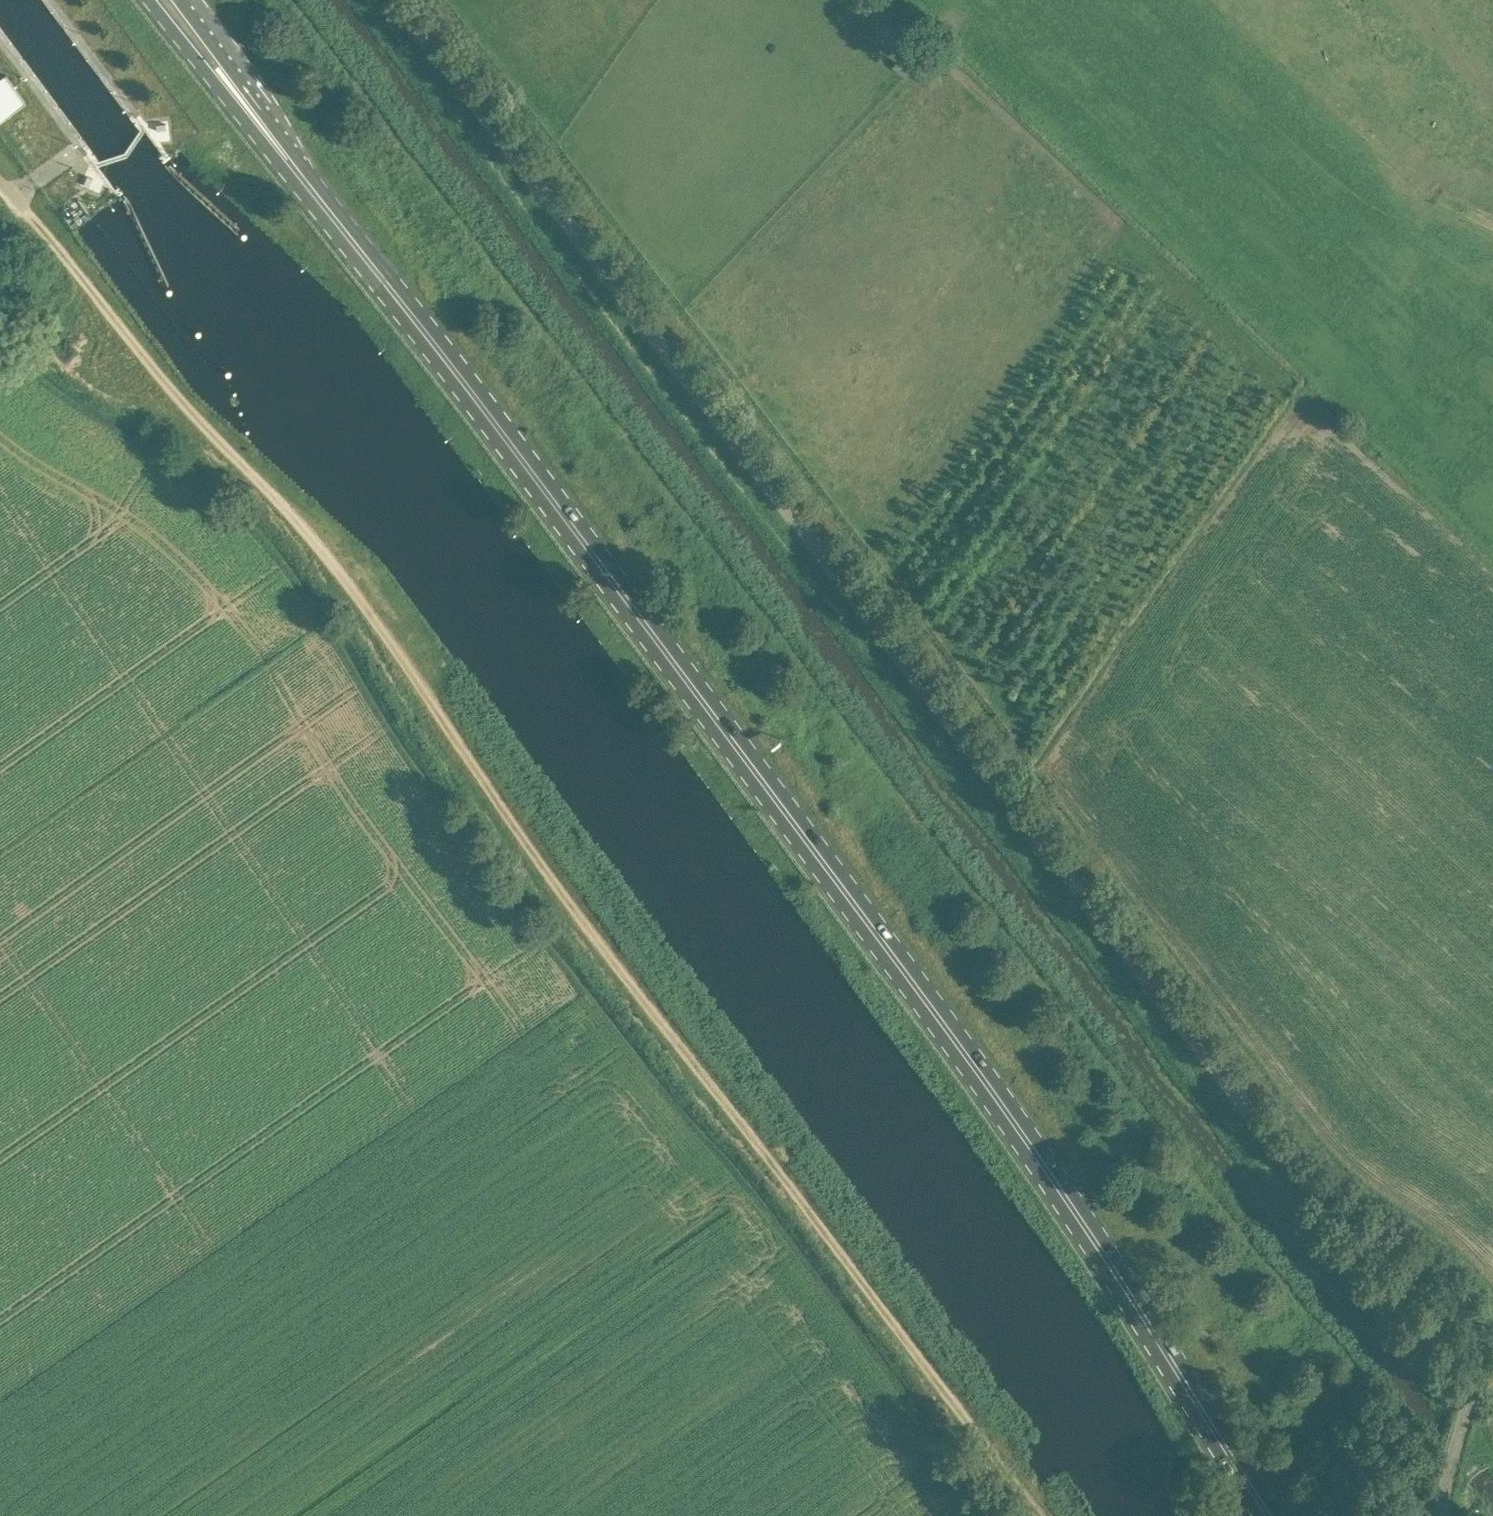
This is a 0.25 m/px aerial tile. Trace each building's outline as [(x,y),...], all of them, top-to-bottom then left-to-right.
[(6,74),(0,79),(0,122),(27,102),(6,74)]
